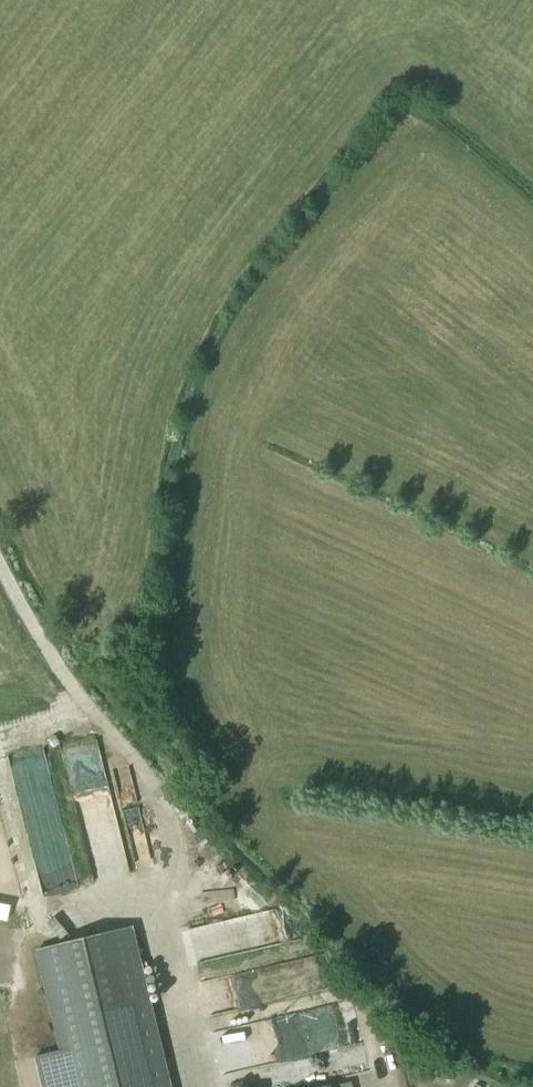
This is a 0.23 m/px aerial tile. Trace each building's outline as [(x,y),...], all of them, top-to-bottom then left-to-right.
[(131,926),(35,949),(59,1050),(34,1056),(41,1086),(170,1086),(131,926)] [(384,1020),(374,1021),(378,1047),(388,1045),(384,1020)]
